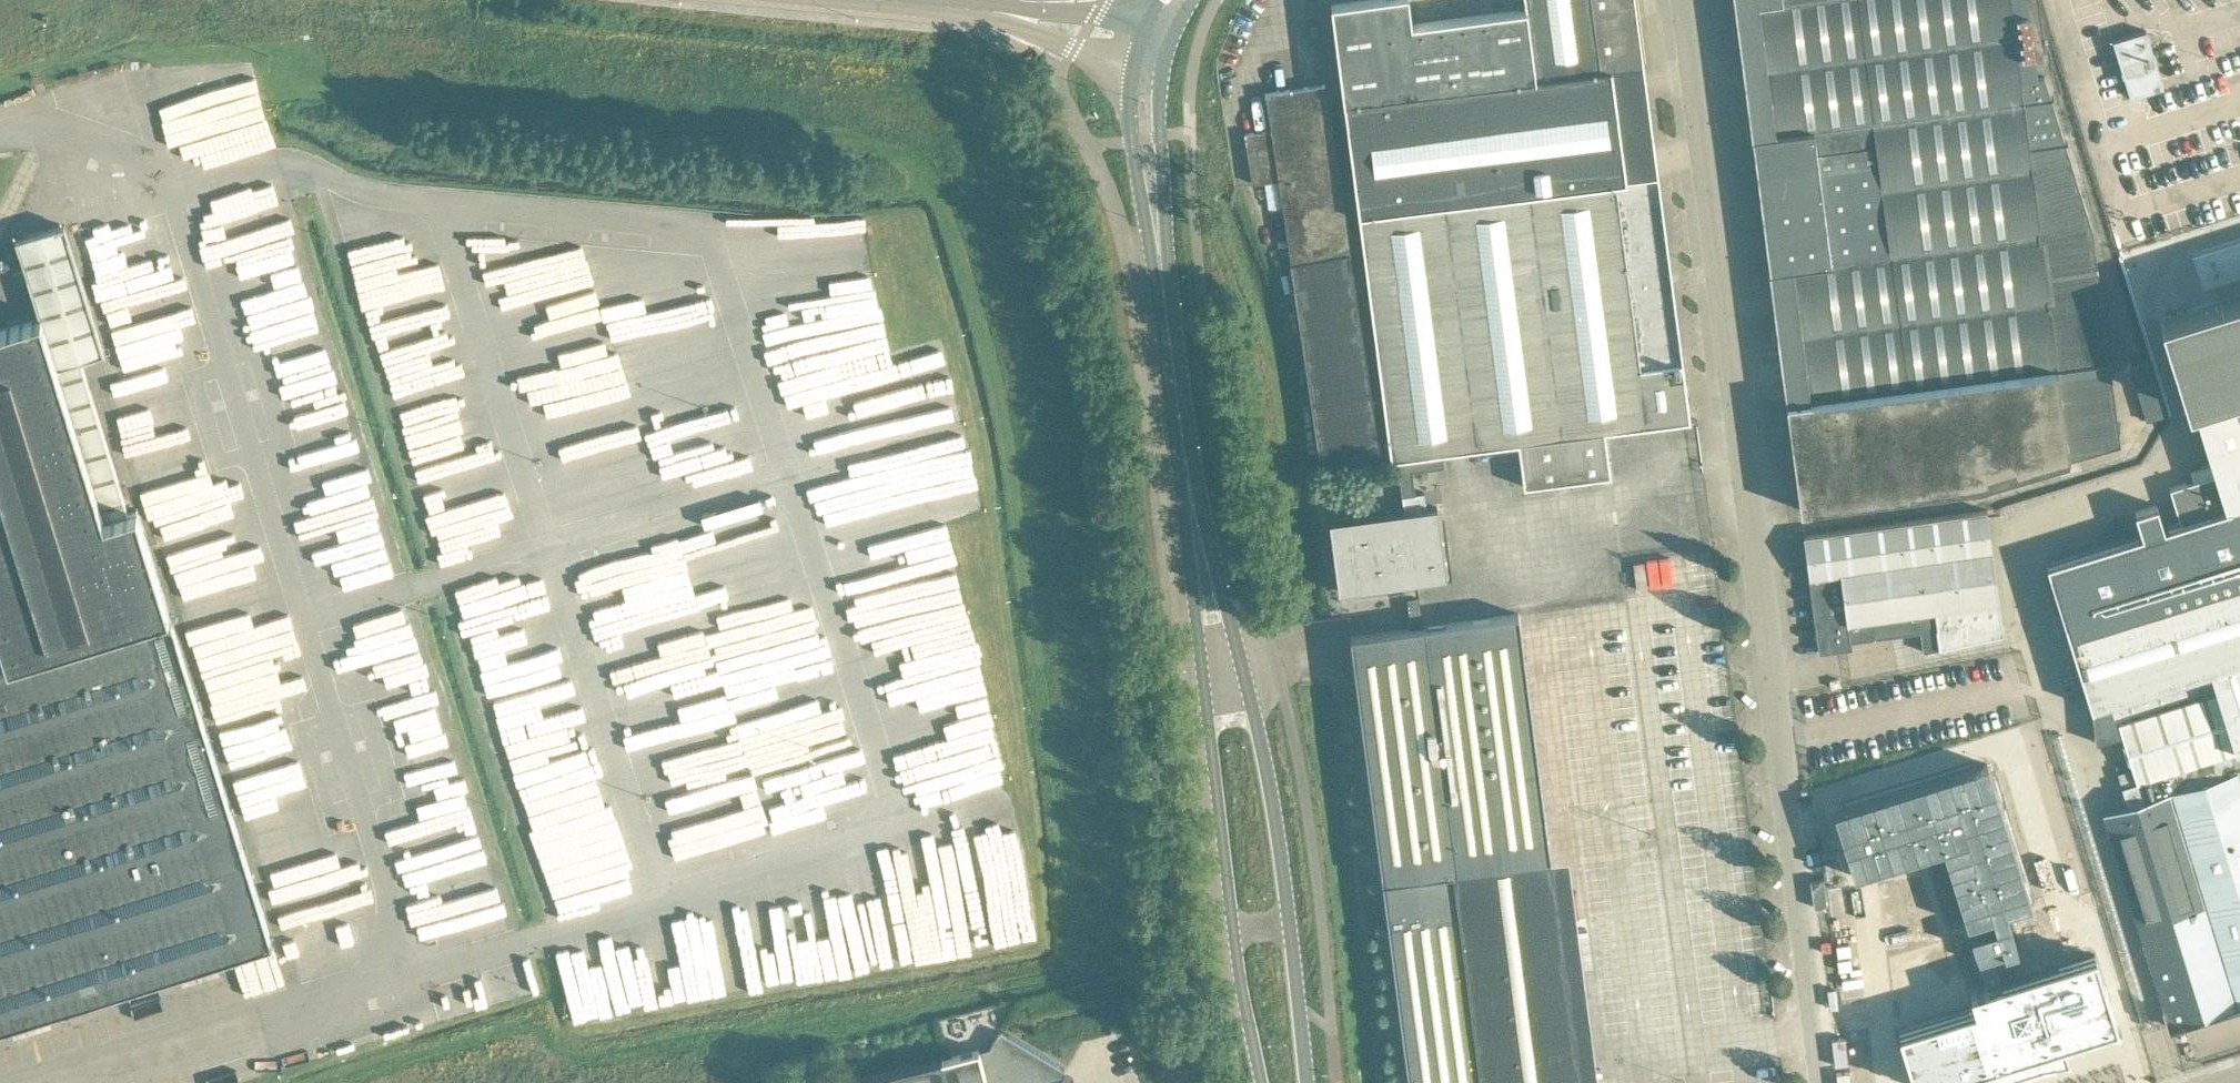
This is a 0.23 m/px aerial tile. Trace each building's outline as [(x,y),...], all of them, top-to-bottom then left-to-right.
[(1519,441),(1525,485),(1611,474),(1605,430),(1690,419),(1635,0),(1525,0),(1526,7),(1412,23),(1409,0),(1356,0),(1332,3),(1392,458),(1398,457),(1442,451),(1519,441)] [(1801,509),(1981,485),(2121,444),(2093,228),(2045,76),(2038,77),(2028,0),(1734,0),(1752,137),(1750,137),(1750,138),(1757,137),(1774,270),(1767,271),(1768,272),(1770,271),(1801,509)] [(2131,97),(2164,87),(2146,29),(2113,40),(2131,97)] [(1279,128),(1245,133),(1253,182),(1286,177),(1298,259),(1290,261),(1321,467),(1381,459),(1325,83),(1265,92),(1265,95),(1274,93),(1279,128)] [(240,952),(272,942),(201,710),(136,506),(103,516),(92,480),(116,473),(83,355),(103,349),(64,224),(16,239),(40,315),(0,328),(0,1026),(240,952)] [(2202,286),(2239,275),(2239,238),(2192,253),(2202,286)] [(2160,318),(2187,406),(2194,404),(2212,462),(2190,469),(2194,480),(2170,487),(2181,523),(2165,528),(2158,504),(2136,511),(2143,535),(2048,564),(2074,647),(2092,708),(2099,740),(2123,732),(2120,721),(2122,720),(2136,766),(2140,779),(2125,784),(2131,800),(2131,803),(2106,810),(2170,1026),(2239,1003),(2239,293),(2160,318)] [(2147,362),(2130,367),(2147,421),(2164,416),(2147,362)] [(1447,576),(1437,506),(1426,507),(1424,490),(1415,492),(1413,470),(1444,466),(1442,451),(1398,457),(1405,510),(1330,520),(1339,590),(1447,576)] [(1804,534),(1820,652),(1852,648),(1851,641),(1920,631),(1923,651),(1966,642),(1967,647),(1979,644),(1978,640),(2003,634),(1985,509),(1804,534)] [(149,531),(167,529),(166,513),(148,514),(149,531)] [(1519,613),(1350,635),(1409,1082),(1580,1082),(1519,613)] [(2033,907),(1990,767),(1837,814),(1857,878),(1946,851),(1970,927),(1995,919),(1999,932),(1974,940),(1989,987),(2001,983),(1994,961),(2020,953),(2008,915),(2033,907)] [(1971,992),(1976,1008),(1899,1031),(1915,1082),(1933,1082),(1971,1071),(1974,1082),(1991,1082),(1999,1079),(2034,1068),(2045,1065),(2070,1061),(2064,1042),(2118,1025),(2096,953),(2001,983),(1989,987),(1971,992)] [(985,1053),(981,1055),(979,1048),(842,1082),(1065,1082),(1063,1075),(1067,1069),(1000,1029),(985,1053)]
